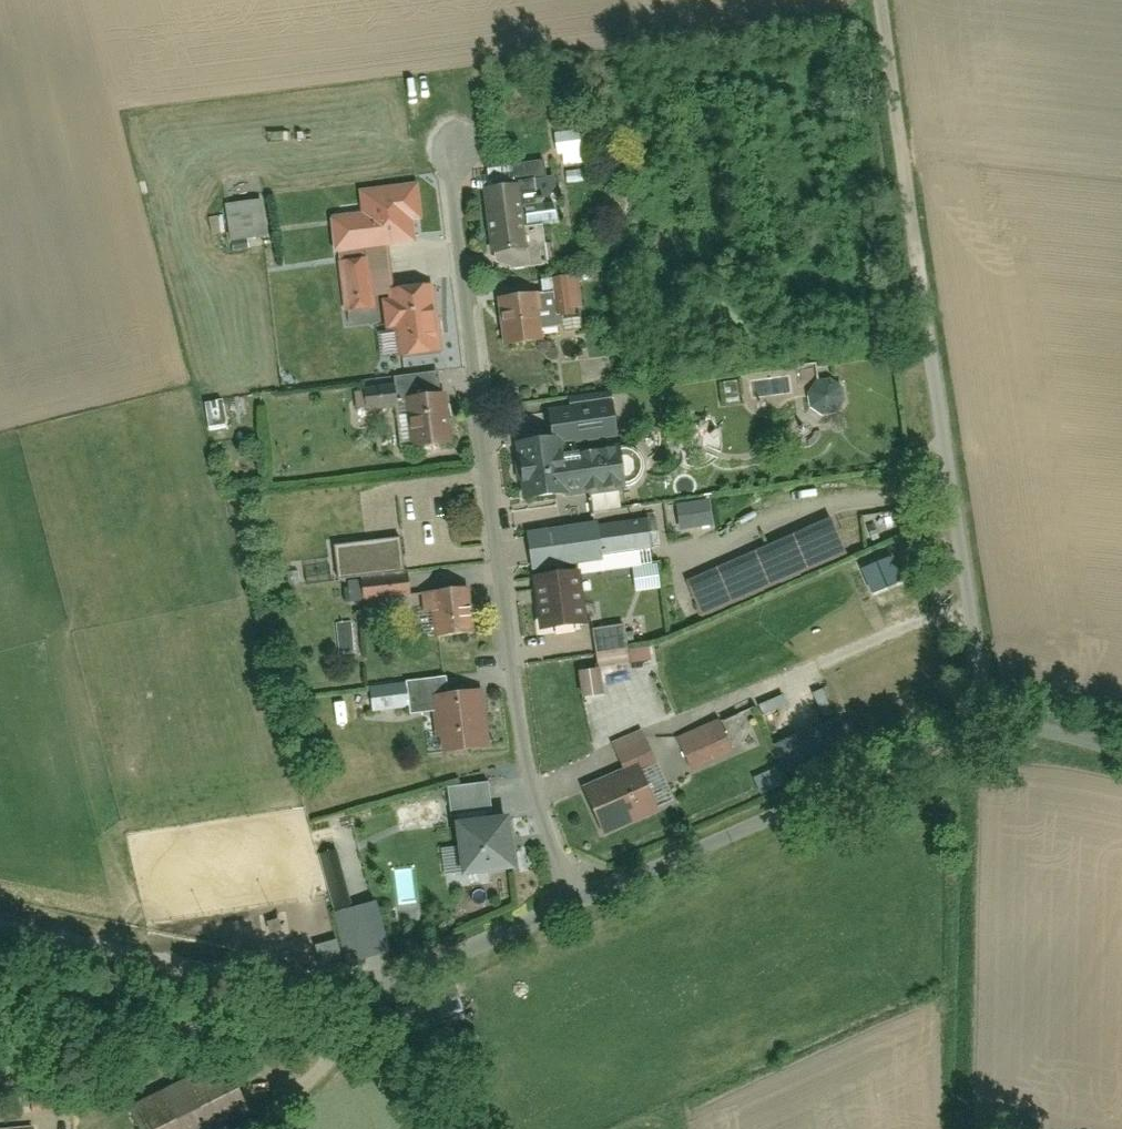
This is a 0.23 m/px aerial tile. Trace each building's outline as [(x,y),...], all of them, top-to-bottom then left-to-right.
[(337,223),(338,254),(419,251),(418,223),(426,223),(424,191),(364,194),(365,222),(337,223)] [(490,195),(493,234),(489,234),(492,275),(553,270),(549,228),(532,230),(529,192),(490,195)] [(227,206),(230,246),(266,244),(263,203),(227,206)] [(349,264),(351,317),(375,316),(373,263),(349,264)] [(557,282),(560,320),(586,318),(583,280),(557,282)] [(395,293),(398,359),(440,358),(438,292),(395,293)] [(505,303),(508,348),(543,345),(540,301),(505,303)] [(812,399),(814,408),(821,415),(832,417),(844,412),(848,402),(846,390),(841,384),(830,380),(819,384),(813,391),(812,399)] [(353,406),(355,431),(407,428),(408,456),(443,454),(440,401),(353,406)] [(624,403),(555,405),(556,436),(625,434),(624,403)] [(210,437),(231,437),(230,405),(209,406),(210,437)] [(526,440),(527,500),(573,499),(573,493),(645,492),(644,446),(571,448),(571,439),(526,440)] [(530,535),(535,566),(574,560),(576,573),(602,569),(600,556),(629,552),(625,521),(530,535)] [(869,559),(870,586),(903,585),(902,557),(869,559)] [(369,577),(370,605),(417,604),(416,575),(369,577)] [(537,581),(543,632),(587,627),(581,576),(537,581)] [(427,596),(429,640),(479,638),(477,594),(427,596)] [(597,631),(598,659),(658,657),(657,629),(597,631)] [(437,715),(438,754),(491,752),(490,696),(462,697),(462,680),(377,683),(378,717),(437,715)] [(724,719),(684,739),(700,772),(740,752),(724,719)] [(645,732),(614,745),(627,774),(657,761),(645,732)] [(590,794),(608,838),(664,815),(647,771),(590,794)] [(506,821),(458,827),(464,875),(512,869),(506,821)] [(320,858),(335,913),(356,907),(341,852),(320,858)] [(126,1105),(137,1128),(256,1128),(222,1059),(126,1105)]
